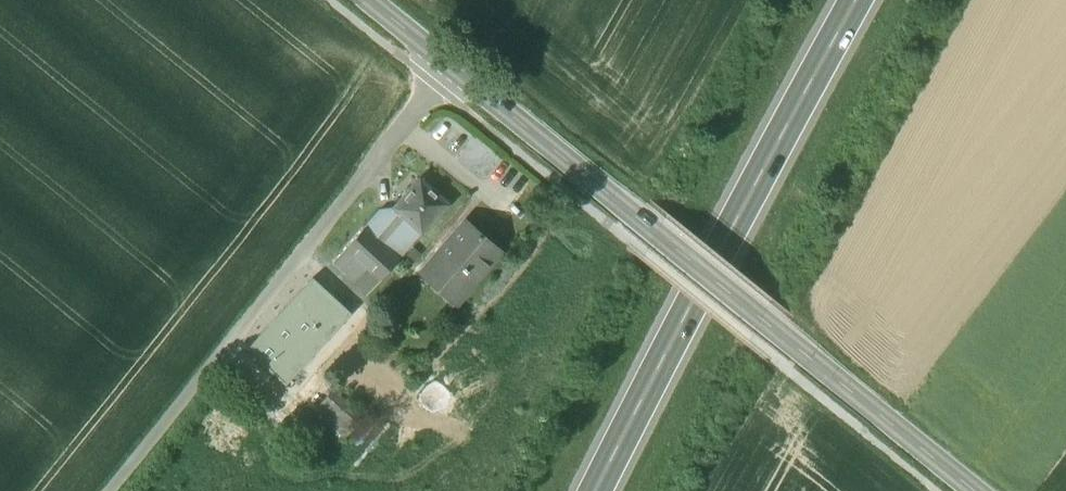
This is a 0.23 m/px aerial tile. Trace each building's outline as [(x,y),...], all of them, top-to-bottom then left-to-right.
[(419,179),(394,207),(409,221),(391,241),(404,252),(422,233),(447,204),(419,179)] [(394,207),(380,209),(363,229),(397,261),(404,252),(391,241),(409,221),(394,207)] [(467,221),(427,268),(460,297),(500,250),(467,221)] [(363,229),(334,261),(368,293),(397,261),(363,229)] [(312,278),(248,349),(285,384),(350,313),(312,278)] [(315,411),(345,438),(363,418),(333,390),(315,411)]
